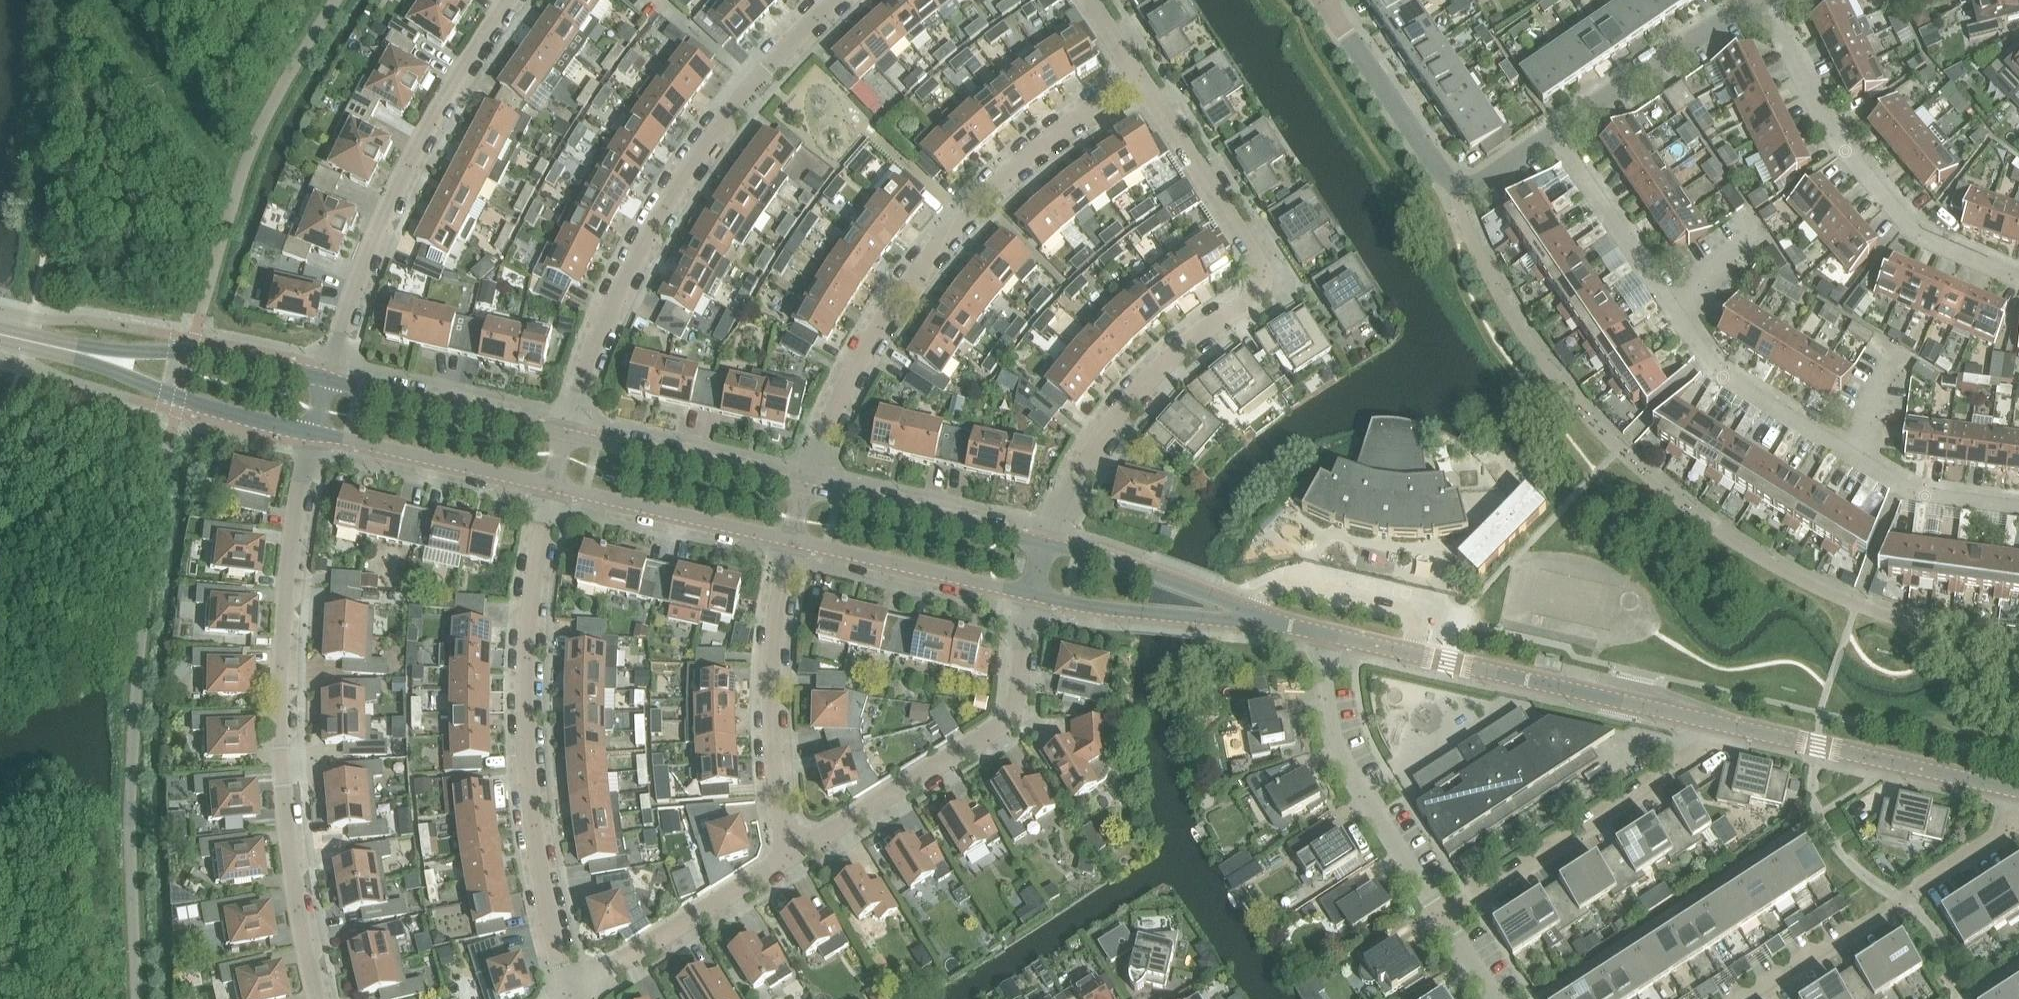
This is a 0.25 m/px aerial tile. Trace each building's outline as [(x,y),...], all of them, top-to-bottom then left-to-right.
[(424,4),(458,26),(461,21),(464,23),(474,8),(461,0),(419,0),(424,4)] [(579,34),(588,41),(601,23),(591,16),(568,0),(561,0),(551,15),(579,34)] [(591,16),(603,0),(568,0),(591,16)] [(678,1),(686,8),(691,4),(690,0),(678,0),(678,1)] [(731,38),(737,44),(753,27),(727,3),(724,0),(713,0),(694,21),(723,47),(731,38)] [(754,0),(730,0),(727,3),(753,27),(767,12),(754,0)] [(767,12),(779,0),(754,0),(767,12)] [(906,39),(911,45),(927,31),(922,25),(901,0),(897,0),(883,12),(906,39)] [(922,25),(938,12),(929,0),(901,0),(922,25)] [(954,0),(929,0),(938,12),(954,0)] [(987,11),(1004,2),(1002,0),(982,0),(987,11)] [(1012,10),(1022,3),(1019,0),(1008,0),(1006,1),(1012,10)] [(1046,11),(1062,0),(1039,0),(1046,11)] [(1137,10),(1137,11),(1152,2),(1160,14),(1148,22),(1154,31),(1151,33),(1171,64),(1194,49),(1193,48),(1191,49),(1180,31),(1198,19),(1199,21),(1201,21),(1187,0),(1152,0),(1137,10)] [(1417,4),(1416,5),(1413,0),(1384,0),(1372,8),(1378,16),(1374,19),(1381,29),(1417,5),(1417,4)] [(1456,4),(1462,12),(1471,7),(1466,0),(1462,0),(1456,4)] [(1548,0),(1547,0),(1539,5),(1545,14),(1553,8),(1548,0)] [(1646,35),(1647,35),(1646,33),(1661,22),(1663,24),(1647,0),(1627,0),(1624,2),(1624,1),(1623,1),(1646,35)] [(1663,24),(1664,23),(1663,21),(1678,11),(1680,12),(1672,0),(1647,0),(1663,24)] [(1680,12),(1681,12),(1679,10),(1694,0),(1672,0),(1680,12)] [(1856,20),(1847,0),(1841,0),(1823,9),(1825,12),(1813,18),(1822,37),(1856,20)] [(1893,9),(1905,6),(1903,0),(1891,0),(1893,9)] [(1974,2),(1979,24),(1967,27),(1970,40),(1999,33),(1996,21),(2008,18),(2008,20),(2018,17),(2018,0),(1982,0),(1974,2)] [(1012,10),(1006,1),(997,7),(1003,16),(1012,10)] [(1606,13),(1630,47),(1630,46),(1629,45),(1645,34),(1646,36),(1646,35),(1623,1),(1623,3),(1608,13),(1607,12),(1606,13)] [(1032,3),(1022,10),(1028,19),(1038,13),(1032,3)] [(414,45),(423,31),(430,35),(428,39),(442,48),(458,26),(424,4),(408,28),(395,19),(389,29),(392,32),(414,45)] [(1393,47),(1430,22),(1429,22),(1428,23),(1417,6),(1418,5),(1417,5),(1381,29),(1381,30),(1385,27),(1390,34),(1386,37),(1393,47)] [(371,6),(366,15),(372,19),(378,10),(371,6)] [(1924,10),(1911,17),(1918,29),(1930,22),(1924,10)] [(883,12),(867,27),(891,52),(906,39),(883,12)] [(1589,24),(1613,58),(1612,56),(1628,45),(1629,47),(1630,47),(1606,13),(1607,14),(1591,25),(1590,24),(1589,24)] [(1893,27),(1906,21),(1902,13),(1889,19),(1893,27)] [(539,32),(576,59),(588,41),(579,34),(551,15),(539,32)] [(1500,15),(1490,21),(1496,30),(1505,24),(1500,15)] [(974,25),(980,33),(989,26),(983,18),(974,25)] [(1867,40),(1856,20),(1822,37),(1832,57),(1867,40)] [(1906,21),(1893,27),(1897,35),(1910,29),(1906,21)] [(995,30),(1001,38),(1011,31),(1004,22),(995,30)] [(1405,65),(1442,40),(1441,40),(1440,40),(1429,24),(1430,23),(1430,22),(1393,47),(1393,48),(1397,45),(1402,52),(1398,55),(1405,65)] [(1517,27),(1523,36),(1532,30),(1526,22),(1517,27)] [(1573,36),(1596,70),(1596,69),(1595,68),(1611,57),(1612,59),(1613,58),(1589,24),(1590,26),(1574,36),(1573,35),(1573,36)] [(980,33),(974,25),(965,31),(971,40),(980,33)] [(1085,25),(1084,25),(1057,43),(1079,76),(1097,64),(1086,47),(1095,41),(1085,25)] [(1481,40),(1489,34),(1483,25),(1475,31),(1481,40)] [(383,26),(379,32),(384,36),(388,30),(383,26)] [(629,26),(621,37),(630,44),(638,33),(629,26)] [(867,27),(851,41),(875,67),(891,52),(867,27)] [(1523,36),(1517,27),(1509,33),(1515,42),(1523,36)] [(1001,38),(995,30),(985,37),(991,46),(1001,38)] [(414,45),(392,32),(384,45),(382,48),(382,52),(383,56),(385,59),(388,62),(381,73),(416,93),(419,88),(422,90),(431,75),(405,60),(414,45)] [(563,76),(576,59),(539,32),(526,50),(554,69),(563,76)] [(1489,34),(1481,40),(1487,48),(1495,42),(1489,34)] [(1556,47),(1579,81),(1580,81),(1578,79),(1594,68),(1595,70),(1596,70),(1573,36),(1572,36),(1573,37),(1557,48),(1556,47)] [(1442,40),(1405,65),(1406,66),(1410,63),(1414,70),(1410,72),(1417,83),(1454,58),(1452,58),(1441,41),(1442,41),(1442,40)] [(1832,57),(1842,78),(1877,61),(1867,40),(1832,57)] [(699,90),(713,72),(707,67),(714,57),(693,41),(672,68),(699,90)] [(851,41),(835,57),(841,63),(832,71),(836,75),(850,91),(875,67),(851,41)] [(942,49),(949,57),(958,50),(951,42),(942,49)] [(1079,76),(1057,43),(1039,54),(1060,85),(1076,74),(1078,77),(1079,76)] [(610,56),(617,61),(625,50),(618,45),(610,56)] [(1539,59),(1562,93),(1563,92),(1562,91),(1577,80),(1579,82),(1579,81),(1556,47),(1555,47),(1556,49),(1540,59),(1539,58),(1539,59)] [(1715,61),(1726,84),(1761,67),(1751,47),(1738,53),(1737,50),(1715,61)] [(2015,94),(2018,90),(2018,55),(2012,48),(1991,68),(2015,94)] [(949,57),(942,49),(934,57),(940,65),(949,57)] [(526,50),(514,68),(541,87),(554,69),(526,50)] [(959,57),(966,66),(975,58),(968,50),(959,57)] [(625,60),(633,67),(640,57),(632,51),(625,60)] [(1221,52),(1180,78),(1181,79),(1196,69),(1204,82),(1192,90),(1197,99),(1195,100),(1215,131),(1238,117),(1237,116),(1235,117),(1224,99),(1242,87),(1243,89),(1244,88),(1221,52)] [(1022,67),(1043,97),(1060,85),(1039,54),(1022,67)] [(1922,55),(1908,64),(1913,72),(1927,64),(1922,55)] [(617,61),(610,56),(602,67),(609,73),(617,61)] [(640,57),(633,67),(640,71),(646,62),(640,57)] [(966,66),(959,57),(950,65),(957,73),(966,66)] [(1430,101),(1466,76),(1466,75),(1465,76),(1453,59),(1454,59),(1454,58),(1417,83),(1418,83),(1422,81),(1426,88),(1422,90),(1430,101)] [(1562,93),(1539,59),(1538,59),(1539,60),(1522,71),(1544,103),(1560,91),(1562,93)] [(633,67),(625,60),(618,69),(627,76),(633,67)] [(1505,75),(1514,70),(1508,61),(1499,67),(1505,75)] [(1888,83),(1877,61),(1842,78),(1851,97),(1864,90),(1865,94),(1888,83)] [(1004,80),(1027,109),(1043,97),(1022,67),(1004,80)] [(1726,84),(1736,104),(1770,87),(1761,67),(1726,84)] [(505,88),(498,99),(519,111),(524,102),(528,105),(541,87),(514,68),(501,86),(502,86),(505,88)] [(659,85),(687,106),(699,90),(672,68),(659,85)] [(912,76),(919,83),(927,76),(920,68),(912,76)] [(1932,68),(1918,76),(1923,84),(1937,76),(1932,68)] [(1514,70),(1505,75),(1511,84),(1519,78),(1514,70)] [(416,93),(381,73),(375,84),(365,78),(351,104),(374,116),(382,100),(389,104),(387,108),(402,117),(416,93)] [(919,83),(912,76),(904,83),(911,91),(919,83)] [(1430,101),(1434,99),(1439,105),(1435,108),(1442,119),(1478,94),(1478,93),(1477,94),(1465,77),(1467,76),(1466,76),(1430,101)] [(650,79),(638,97),(646,103),(675,123),(687,106),(659,85),(650,79)] [(924,87),(932,95),(941,87),(933,79),(924,87)] [(585,91),(592,97),(600,85),(593,80),(585,91)] [(1027,109),(1004,80),(988,93),(1011,121),(1027,109)] [(1673,88),(1687,109),(1697,103),(1682,82),(1673,88)] [(599,97),(608,103),(614,93),(606,87),(599,97)] [(932,95),(924,87),(916,95),(923,103),(932,95)] [(1736,104),(1745,123),(1780,106),(1770,87),(1736,104)] [(1687,109),(1673,88),(1663,95),(1677,116),(1687,109)] [(592,97),(585,91),(577,103),(584,108),(592,97)] [(1955,108),(1966,99),(1960,92),(1949,101),(1955,108)] [(971,107),(995,134),(1011,121),(988,93),(971,107)] [(1454,136),(1491,112),(1490,111),(1489,112),(1478,95),(1479,94),(1478,94),(1442,119),(1446,116),(1451,123),(1447,126),(1454,136)] [(1870,123),(1883,138),(1913,113),(1897,95),(1878,111),(1881,114),(1870,123)] [(608,103),(599,97),(593,106),(601,112),(608,103)] [(514,120),(519,111),(498,99),(492,109),(488,107),(485,114),(484,114),(478,126),(508,142),(518,122),(514,120)] [(1966,99),(1955,108),(1961,115),(1972,106),(1966,99)] [(663,140),(675,123),(646,103),(634,120),(663,140)] [(356,119),(343,146),(379,163),(382,158),(385,159),(393,144),(365,131),(374,116),(351,104),(345,114),(356,119)] [(1745,123),(1755,142),(1789,125),(1780,106),(1745,123)] [(955,121),(980,148),(995,134),(971,107),(955,121)] [(1697,125),(1709,117),(1704,109),(1692,117),(1697,125)] [(955,121),(947,112),(931,127),(965,162),(980,148),(955,121)] [(1491,153),(1512,139),(1504,127),(1501,130),(1490,113),(1491,112),(1454,136),(1454,137),(1458,134),(1463,141),(1459,144),(1467,155),(1484,143),(1491,153)] [(1928,131),(1913,113),(1883,138),(1898,156),(1928,131)] [(1614,160),(1646,138),(1631,116),(1611,130),(1613,133),(1602,141),(1614,160)] [(1709,117),(1697,125),(1703,132),(1714,124),(1709,117)] [(561,119),(554,131),(564,137),(571,126),(561,119)] [(1259,199),(1282,184),(1281,183),(1279,184),(1267,166),(1286,155),(1287,157),(1288,156),(1265,119),(1224,146),(1225,147),(1240,137),(1247,148),(1235,157),(1240,166),(1238,167),(1259,199)] [(651,158),(663,140),(634,120),(622,138),(651,158)] [(1683,139),(1694,131),(1689,123),(1677,131),(1683,139)] [(574,134),(583,140),(589,130),(580,125),(574,134)] [(1157,137),(1148,143),(1137,125),(1118,138),(1120,141),(1140,171),(1168,153),(1157,137)] [(1760,153),(1764,161),(1798,144),(1789,125),(1755,142),(1760,153)] [(478,126),(468,146),(508,167),(518,148),(508,142),(478,126)] [(931,127),(915,143),(924,152),(915,161),(933,179),(942,170),(949,178),(965,162),(931,127)] [(1983,128),(1970,139),(1977,146),(1989,136),(1983,128)] [(773,139),(766,134),(753,152),(781,173),(802,145),(784,132),(780,129),(773,139)] [(1694,131),(1683,139),(1688,147),(1699,139),(1694,131)] [(1943,149),(1928,131),(1898,156),(1913,174),(1943,149)] [(583,140),(574,134),(568,144),(577,149),(583,140)] [(622,138),(610,156),(640,175),(651,158),(622,138)] [(1627,177),(1658,156),(1646,138),(1614,160),(1627,177)] [(1140,171),(1120,141),(1102,152),(1123,182),(1140,171)] [(1808,164),(1798,144),(1764,161),(1776,185),(1798,174),(1796,170),(1808,164)] [(1722,161),(1734,153),(1729,145),(1717,153),(1722,161)] [(367,188),(379,163),(343,146),(333,166),(353,176),(351,180),(367,188)] [(508,167),(468,146),(458,165),(488,180),(498,186),(508,167)] [(1958,167),(1943,149),(1913,174),(1926,190),(1937,180),(1939,183),(1958,167)] [(640,175),(610,156),(601,151),(590,170),(629,193),(640,175)] [(777,196),(789,179),(781,173),(753,152),(740,169),(777,196)] [(1085,165),(1107,195),(1113,203),(1129,190),(1123,182),(1102,152),(1085,165)] [(1734,153),(1722,161),(1727,169),(1739,160),(1734,153)] [(1764,161),(1760,153),(1745,161),(1749,168),(1755,166),(1764,161)] [(1639,195),(1670,173),(1658,156),(1627,177),(1639,195)] [(1707,175),(1719,167),(1714,159),(1702,167),(1707,175)] [(542,160),(535,172),(542,177),(549,164),(542,160)] [(856,161),(850,168),(859,176),(866,169),(856,161)] [(551,173),(560,178),(566,168),(557,163),(551,173)] [(478,199),(488,180),(458,165),(448,184),(478,199)] [(1107,195),(1085,165),(1068,178),(1090,207),(1107,195)] [(315,177),(338,188),(343,177),(320,166),(315,177)] [(1719,167),(1707,175),(1712,182),(1724,174),(1719,167)] [(728,187),(765,212),(777,196),(740,169),(728,187)] [(629,193),(590,170),(579,188),(618,211),(629,193)] [(1553,171),(1530,186),(1536,194),(1558,180),(1553,171)] [(881,199),(909,222),(923,205),(916,198),(924,189),(905,172),(897,182),(896,181),(881,199)] [(560,178),(551,173),(545,183),(554,188),(560,178)] [(813,173),(805,183),(818,192),(825,182),(813,173)] [(1670,173),(1639,195),(1651,212),(1682,191),(1670,173)] [(1794,176),(1776,185),(1780,193),(1796,180),(1794,176)] [(338,188),(315,177),(310,188),(333,199),(338,188)] [(831,187),(840,193),(847,184),(838,177),(831,187)] [(1090,207),(1068,178),(1051,192),(1075,220),(1090,207)] [(1787,202),(1805,222),(1834,196),(1818,179),(1808,189),(1806,186),(1787,202)] [(1165,210),(1193,192),(1186,181),(1158,199),(1165,210)] [(468,219),(478,199),(448,184),(438,203),(468,219)] [(1951,208),(1966,213),(1962,226),(1982,233),(1995,196),(1971,189),(1972,188),(1959,184),(1951,208)] [(520,198),(528,202),(535,190),(527,185),(520,198)] [(544,185),(541,192),(552,198),(556,192),(544,185)] [(1719,193),(1734,214),(1745,206),(1731,185),(1719,193)] [(1506,234),(1511,240),(1549,214),(1536,194),(1530,186),(1506,202),(1512,211),(1504,216),(1513,229),(1506,234)] [(716,205),(754,229),(765,212),(728,187),(716,205)] [(840,193),(831,187),(824,196),(832,203),(840,193)] [(1332,224),(1308,187),(1295,196),(1284,203),(1268,213),(1269,214),(1284,205),(1292,217),(1279,226),(1285,234),(1283,236),(1303,267),(1326,252),(1325,251),(1323,252),(1311,234),(1330,222),(1331,224),(1332,224)] [(1290,187),(1278,195),(1284,203),(1295,196),(1290,187)] [(618,211),(579,188),(569,207),(608,229),(618,211)] [(1564,197),(1569,206),(1582,197),(1576,189),(1564,197)] [(1682,191),(1651,212),(1663,230),(1694,208),(1682,191)] [(806,192),(799,201),(808,207),(815,198),(806,192)] [(1075,220),(1051,192),(1035,206),(1059,233),(1075,220)] [(1193,192),(1165,210),(1173,222),(1200,204),(1193,192)] [(1750,202),(1756,210),(1769,201),(1763,193),(1750,202)] [(1805,222),(1819,237),(1848,212),(1834,196),(1805,222)] [(1995,196),(1982,233),(2002,239),(2014,203),(1995,196)] [(1569,206),(1564,197),(1551,206),(1557,214),(1569,206)] [(528,202),(520,198),(514,210),(522,214),(528,202)] [(318,199),(309,220),(346,235),(349,230),(352,231),(359,215),(318,199)] [(867,215),(896,238),(909,222),(881,199),(867,215)] [(1140,207),(1147,216),(1156,209),(1150,200),(1140,207)] [(529,212),(539,217),(544,207),(535,202),(529,212)] [(438,203),(428,222),(458,238),(467,242),(477,223),(468,219),(438,203)] [(2002,239),(2018,245),(2018,205),(2014,203),(2002,239)] [(704,223),(734,242),(743,247),(754,229),(716,205),(704,223)] [(1059,233),(1035,206),(1018,222),(1043,249),(1059,233)] [(1772,206),(1759,215),(1764,222),(1777,213),(1772,206)] [(569,207),(558,227),(567,231),(599,247),(608,229),(569,207)] [(1147,216),(1140,207),(1130,213),(1137,223),(1147,216)] [(1663,230),(1675,249),(1687,241),(1689,244),(1709,230),(1694,208),(1663,230)] [(539,217),(529,212),(524,222),(533,227),(539,217)] [(1819,237),(1834,253),(1862,228),(1848,212),(1819,237)] [(804,223),(813,229),(820,219),(811,213),(804,223)] [(1549,214),(1511,240),(1515,247),(1522,242),(1530,254),(1562,233),(1549,214)] [(783,224),(791,230),(798,221),(789,215),(783,224)] [(896,238),(867,215),(854,232),(883,254),(896,238)] [(1146,224),(1152,233),(1162,226),(1156,217),(1146,224)] [(336,261),(346,235),(309,220),(305,231),(294,227),(283,254),(307,263),(313,247),(321,250),(319,254),(336,261)] [(447,257),(458,238),(428,222),(417,242),(418,242),(425,245),(420,258),(443,268),(447,257)] [(1109,230),(1116,238),(1125,231),(1118,222),(1109,230)] [(723,259),(734,242),(704,223),(693,242),(723,259)] [(813,229),(804,223),(797,233),(806,239),(813,229)] [(500,236),(508,240),(515,228),(507,224),(500,236)] [(791,230),(783,224),(776,234),(785,240),(791,230)] [(1152,233),(1146,224),(1136,231),(1142,240),(1152,233)] [(1590,235),(1595,244),(1608,235),(1602,227),(1590,235)] [(1877,244),(1862,228),(1834,253),(1851,273),(1869,256),(1867,254),(1877,244)] [(1116,238),(1109,230),(1099,237),(1106,246),(1116,238)] [(589,266),(599,247),(567,231),(558,250),(589,266)] [(1213,283),(1231,271),(1220,254),(1229,248),(1219,231),(1191,249),(1213,283)] [(883,254),(854,232),(842,250),(872,271),(883,254)] [(270,233),(265,246),(284,253),(289,240),(270,233)] [(1562,233),(1530,254),(1539,267),(1532,271),(1537,278),(1575,251),(1562,233)] [(1595,244),(1590,235),(1577,244),(1583,252),(1595,244)] [(508,240),(500,236),(494,248),(502,253),(508,240)] [(988,253),(1015,277),(1022,284),(1038,268),(1004,236),(988,253)] [(713,278),(722,282),(732,264),(723,259),(693,242),(682,261),(713,278)] [(1789,258),(1802,249),(1797,242),(1784,251),(1789,258)] [(1186,243),(1168,254),(1172,261),(1193,291),(1210,280),(1212,283),(1213,283),(1191,249),(1186,243)] [(872,271),(842,250),(834,244),(821,262),(860,287),(872,271)] [(1108,253),(1115,261),(1124,253),(1117,245),(1108,253)] [(534,277),(542,282),(567,293),(572,282),(580,286),(589,266),(558,250),(549,246),(534,277)] [(1773,246),(1763,253),(1777,274),(1787,267),(1773,246)] [(1079,255),(1087,263),(1096,255),(1088,247),(1079,255)] [(761,258),(770,264),(776,254),(767,248),(761,258)] [(1802,249),(1789,258),(1794,266),(1807,257),(1802,249)] [(779,261),(788,266),(794,256),(785,250),(779,261)] [(1556,292),(1588,270),(1575,251),(1537,278),(1541,284),(1548,280),(1556,292)] [(1015,277),(988,253),(974,269),(1002,293),(1015,277)] [(1115,261),(1108,253),(1099,260),(1106,269),(1115,261)] [(1150,268),(1155,275),(1177,304),(1193,291),(1172,261),(1168,254),(1150,268)] [(1087,263),(1079,255),(1070,263),(1078,271),(1087,263)] [(1352,255),(1312,281),(1313,282),(1328,272),(1336,285),(1323,293),(1329,302),(1327,304),(1347,335),(1370,320),(1369,319),(1367,320),(1355,302),(1373,290),(1375,292),(1376,291),(1352,255)] [(438,281),(443,268),(420,258),(414,271),(438,281)] [(770,264),(761,258),(755,268),(764,273),(770,264)] [(1874,293),(1898,303),(1913,268),(1893,259),(1887,272),(1884,270),(1874,293)] [(672,280),(703,296),(712,301),(722,282),(713,278),(682,261),(672,280)] [(788,266),(779,261),(773,271),(782,277),(788,266)] [(821,262),(810,280),(818,285),(849,305),(860,287),(821,262)] [(1615,273),(1621,281),(1633,273),(1628,264),(1615,273)] [(508,265),(503,279),(494,276),(492,283),(517,292),(524,271),(508,265)] [(1772,288),(1790,300),(1797,287),(1799,285),(1787,267),(1777,274),(1779,277),(1772,288)] [(477,268),(472,273),(480,282),(486,277),(477,268)] [(1177,304),(1155,275),(1150,268),(1133,282),(1161,316),(1177,304)] [(1916,311),(1931,276),(1913,268),(1898,303),(1916,311)] [(1002,293),(974,269),(960,285),(989,308),(1002,293)] [(1562,315),(1601,289),(1588,270),(1556,292),(1564,304),(1558,309),(1562,315)] [(1621,281),(1615,273),(1603,281),(1608,290),(1621,281)] [(316,298),(319,285),(323,286),(323,285),(276,275),(273,291),(280,292),(275,312),(268,311),(268,312),(315,322),(320,299),(316,298)] [(1073,284),(1081,292),(1090,284),(1082,276),(1073,284)] [(1935,319),(1950,284),(1931,276),(1916,311),(1935,319)] [(664,314),(687,326),(703,296),(672,280),(662,299),(669,303),(664,314)] [(849,305),(818,285),(810,280),(798,298),(807,303),(838,322),(849,305)] [(536,294),(561,306),(567,293),(542,282),(536,294)] [(1133,282),(1116,297),(1121,303),(1146,330),(1161,316),(1133,282)] [(497,285),(484,283),(479,304),(492,307),(497,285)] [(741,293),(750,298),(755,288),(746,283),(741,293)] [(1081,292),(1073,284),(1065,293),(1072,301),(1081,292)] [(1954,327),(1969,292),(1950,284),(1935,319),(1954,327)] [(989,308),(960,285),(947,303),(976,325),(989,308)] [(1841,285),(1830,299),(1838,305),(1848,291),(1841,285)] [(1797,287),(1790,300),(1798,304),(1805,292),(1797,287)] [(1859,287),(1844,307),(1853,314),(1869,294),(1859,287)] [(1037,297),(1045,304),(1053,296),(1045,288),(1037,297)] [(1601,289),(1562,315),(1567,322),(1573,317),(1582,330),(1614,308),(1601,289)] [(1972,335),(1987,300),(1969,292),(1954,327),(1972,335)] [(750,298),(741,293),(735,303),(744,308),(750,298)] [(429,302),(397,295),(387,339),(404,343),(409,344),(409,343),(419,345),(427,310),(429,302)] [(1719,331),(1738,343),(1759,310),(1736,296),(1723,317),(1726,319),(1719,331)] [(1045,304),(1037,297),(1029,306),(1037,313),(1045,304)] [(1987,300),(1972,335),(1996,345),(2005,323),(2002,321),(2007,309),(1987,300)] [(236,301),(233,310),(243,313),(245,308),(241,302),(236,301)] [(1641,310),(1647,319),(1659,310),(1653,302),(1641,310)] [(793,318),(797,320),(795,324),(796,324),(790,335),(812,348),(818,336),(827,341),(838,322),(807,303),(806,305),(801,303),(797,304),(792,313),(793,318)] [(976,325),(947,303),(934,320),(964,341),(976,325)] [(1105,317),(1131,343),(1146,330),(1121,303),(1105,317)] [(1256,336),(1255,337),(1264,351),(1269,358),(1270,360),(1271,359),(1270,357),(1282,349),(1296,371),(1294,373),(1295,374),(1332,349),(1304,305),(1303,306),(1305,310),(1283,324),(1281,320),(1257,336),(1256,336)] [(1826,322),(1834,310),(1826,305),(1819,317),(1826,322)] [(1588,353),(1626,327),(1614,308),(1582,330),(1590,342),(1583,346),(1588,353)] [(470,320),(427,310),(419,345),(462,355),(470,320)] [(1041,319),(1049,326),(1057,317),(1048,310),(1041,319)] [(1647,319),(1641,310),(1628,319),(1634,327),(1647,319)] [(1757,354),(1777,321),(1759,310),(1738,343),(1757,354)] [(1834,310),(1826,322),(1834,327),(1842,315),(1834,310)] [(681,339),(687,326),(664,314),(657,327),(681,339)] [(1012,327),(1021,333),(1028,324),(1020,317),(1012,327)] [(1090,333),(1117,358),(1131,343),(1105,317),(1090,333)] [(1049,326),(1041,319),(1033,328),(1041,335),(1049,326)] [(923,338),(953,358),(964,341),(934,320),(923,338)] [(468,357),(511,366),(519,331),(476,321),(468,357)] [(1777,321),(1757,354),(1775,365),(1795,333),(1777,321)] [(1847,332),(1868,345),(1875,335),(1853,322),(1847,332)] [(543,374),(551,338),(553,328),(533,323),(530,333),(529,333),(519,331),(511,366),(521,369),(525,370),(543,374)] [(1021,333),(1012,327),(1005,336),(1013,343),(1021,333)] [(1626,327),(1588,353),(1592,360),(1599,355),(1608,367),(1639,345),(1626,327)] [(719,328),(714,338),(722,342),(730,334),(719,328)] [(1901,343),(1905,336),(1893,329),(1888,336),(1901,343)] [(1090,333),(1075,349),(1103,373),(1117,358),(1090,333)] [(1795,333),(1775,365),(1793,376),(1813,344),(1795,333)] [(812,348),(790,335),(789,334),(782,346),(805,359),(812,348)] [(1905,336),(1901,343),(1913,351),(1917,344),(1905,336)] [(912,373),(935,387),(944,393),(952,381),(942,375),(953,358),(923,338),(910,357),(919,363),(912,373)] [(1667,348),(1672,356),(1685,348),(1679,339),(1667,348)] [(1936,364),(1943,349),(1930,343),(1922,358),(1936,364)] [(1813,344),(1793,376),(1811,388),(1831,355),(1813,344)] [(1240,414),(1266,393),(1275,386),(1259,365),(1253,358),(1243,345),(1242,346),(1245,349),(1224,365),(1222,362),(1199,380),(1198,380),(1197,381),(1215,403),(1216,402),(1214,400),(1225,391),(1241,411),(1239,413),(1240,414)] [(1639,345),(1608,367),(1616,379),(1609,384),(1614,391),(1652,364),(1639,345)] [(989,358),(998,364),(1005,354),(996,348),(989,358)] [(1672,356),(1667,348),(1654,356),(1660,365),(1672,356)] [(1075,349),(1062,366),(1090,389),(1103,373),(1075,349)] [(1264,351),(1253,358),(1259,365),(1269,358),(1266,353),(1264,351)] [(2005,355),(1993,353),(1990,378),(1993,379),(2001,380),(2005,355)] [(1831,355),(1811,388),(1830,400),(1838,388),(1841,390),(1854,369),(1831,355)] [(2017,356),(2005,355),(2001,380),(2013,381),(2017,356)] [(651,398),(661,400),(669,365),(659,363),(660,362),(637,357),(629,394),(647,397),(647,398),(651,399),(651,398)] [(998,364),(989,358),(982,368),(991,374),(998,364)] [(1940,358),(1936,365),(1948,373),(1952,366),(1940,358)] [(1919,362),(1912,372),(1934,385),(1940,375),(1919,362)] [(1652,364),(1614,391),(1618,397),(1625,393),(1634,405),(1642,400),(1648,409),(1668,387),(1652,364)] [(712,375),(669,365),(661,400),(704,410),(712,375)] [(1041,394),(1060,410),(1068,400),(1076,406),(1090,389),(1062,366),(1048,384),(1041,394)] [(753,421),(764,374),(754,371),(751,383),(718,376),(710,411),(753,421)] [(927,399),(935,387),(912,373),(905,385),(927,399)] [(768,425),(785,429),(788,417),(799,420),(808,383),(764,374),(753,421),(763,423),(763,424),(767,425),(768,425)] [(1977,385),(1978,376),(1964,374),(1963,383),(1977,385)] [(1993,379),(1990,378),(1978,376),(1977,385),(1992,387),(1993,379)] [(1041,394),(1021,378),(1016,399),(1028,408),(1031,404),(1052,421),(1060,410),(1041,394)] [(1943,378),(1942,386),(1956,388),(1957,380),(1943,378)] [(1705,396),(1714,402),(1722,389),(1713,383),(1705,396)] [(1998,385),(1997,388),(1997,394),(2011,396),(2012,387),(1998,385)] [(1194,460),(1223,428),(1224,427),(1185,392),(1184,393),(1187,396),(1170,415),(1167,412),(1147,434),(1146,435),(1167,453),(1168,453),(1166,451),(1175,440),(1195,457),(1193,459),(1194,460)] [(1714,402),(1705,396),(1697,409),(1706,414),(1714,402)] [(1667,452),(1674,457),(1698,417),(1674,402),(1654,423),(1663,429),(1658,437),(1671,445),(1667,452)] [(1744,420),(1752,425),(1760,413),(1752,407),(1744,420)] [(905,456),(913,420),(904,418),(882,413),(873,449),(891,453),(895,454),(896,453),(905,456)] [(863,417),(857,430),(872,433),(875,419),(863,417)] [(1718,429),(1698,417),(1674,457),(1680,461),(1685,454),(1697,462),(1718,429)] [(1987,467),(1992,429),(1993,419),(1973,417),(1972,427),(1967,464),(1987,467)] [(1907,443),(1905,456),(1926,459),(1931,421),(1906,418),(1903,442),(1907,443)] [(956,430),(913,420),(905,456),(948,465),(956,430)] [(1752,425),(1744,420),(1736,433),(1744,438),(1752,425)] [(1946,462),(1952,424),(1931,421),(1926,459),(1946,462)] [(1373,423),(1370,430),(1356,471),(1338,464),(1332,481),(1321,477),(1311,496),(1305,506),(1303,510),(1336,525),(1336,524),(1345,527),(1345,528),(1379,535),(1389,536),(1389,537),(1424,538),(1424,537),(1434,536),(1434,537),(1469,531),(1460,494),(1448,495),(1447,478),(1428,480),(1423,429),(1416,427),(1410,425),(1403,424),(1398,423),(1393,422),(1388,422),(1383,422),(1377,422),(1373,423)] [(1967,464),(1972,427),(1952,424),(1946,462),(1967,464)] [(1718,429),(1697,462),(1710,469),(1706,476),(1712,480),(1737,441),(1718,429)] [(2007,470),(2012,432),(1992,429),(1987,467),(2007,470)] [(997,477),(1005,441),(962,431),(954,467),(997,477)] [(1782,444),(1791,449),(1799,437),(1790,431),(1782,444)] [(2007,470),(2018,472),(2018,433),(2012,432),(2007,470)] [(1143,440),(1136,448),(1147,455),(1153,449),(1143,440)] [(1005,441),(997,477),(1007,479),(1007,480),(1012,481),(1012,480),(1029,484),(1037,448),(1015,443),(1005,441)] [(1737,441),(1712,480),(1719,485),(1723,478),(1736,485),(1756,453),(1737,441)] [(1791,449),(1782,444),(1775,457),(1783,462),(1791,449)] [(1776,465),(1756,453),(1736,485),(1749,493),(1744,500),(1751,504),(1776,465)] [(1041,455),(1038,470),(1050,473),(1053,458),(1041,455)] [(1821,468),(1830,473),(1838,460),(1829,455),(1821,468)] [(609,465),(608,468),(607,476),(617,478),(620,468),(609,465)] [(1776,465),(1751,504),(1758,509),(1762,502),(1775,509),(1795,476),(1776,465)] [(270,500),(275,477),(228,467),(235,469),(231,489),(224,488),(220,504),(267,514),(267,513),(263,513),(266,500),(270,500)] [(1123,481),(1118,504),(1165,515),(1165,514),(1158,512),(1163,492),(1170,494),(1173,478),(1126,468),(1130,469),(1127,482),(1123,481)] [(1830,473),(1821,468),(1813,481),(1822,486),(1830,473)] [(1815,489),(1795,476),(1775,509),(1787,517),(1783,524),(1790,528),(1815,489)] [(1860,492),(1869,497),(1877,485),(1868,479),(1860,492)] [(1506,552),(1520,537),(1521,537),(1548,510),(1547,508),(1545,507),(1526,488),(1524,491),(1523,491),(1523,492),(1476,539),(1457,557),(1476,576),(1479,579),(1506,552)] [(1833,500),(1815,489),(1790,528),(1797,533),(1801,526),(1813,533),(1833,500)] [(1300,490),(1294,500),(1305,506),(1311,496),(1300,490)] [(1869,497),(1860,492),(1852,505),(1861,510),(1869,497)] [(370,536),(377,501),(368,499),(368,498),(363,497),(345,493),(337,529),(359,534),(360,534),(370,536)] [(1853,512),(1833,500),(1813,533),(1826,541),(1822,548),(1829,552),(1853,512)] [(377,501),(370,536),(412,546),(420,511),(377,501)] [(1914,521),(1925,523),(1927,508),(1916,506),(1914,521)] [(1279,507),(1258,528),(1264,534),(1285,512),(1280,507),(1279,507)] [(461,557),(469,522),(426,512),(418,547),(461,557)] [(1867,555),(1877,527),(1853,512),(1829,552),(1835,557),(1840,550),(1853,558),(1858,550),(1867,555)] [(1960,527),(1970,529),(1972,514),(1962,512),(1960,527)] [(2005,533),(2015,535),(2017,520),(2007,518),(2005,533)] [(1925,523),(1914,521),(1912,536),(1923,538),(1925,523)] [(469,522),(461,557),(471,559),(471,560),(493,565),(501,529),(484,525),(484,524),(479,523),(479,524),(469,522)] [(243,529),(205,524),(204,540),(213,541),(210,568),(258,573),(258,566),(262,566),(264,551),(260,550),(261,543),(242,541),(243,529)] [(1165,527),(1161,536),(1170,540),(1174,531),(1165,527)] [(1970,529),(1960,527),(1958,542),(1968,544),(1970,529)] [(2015,535),(2005,533),(2003,548),(2013,550),(2015,535)] [(1904,578),(1903,586),(1911,587),(1917,543),(1888,539),(1878,567),(1889,569),(1888,576),(1904,578)] [(1939,546),(1917,543),(1911,587),(1918,588),(1920,580),(1935,582),(1939,546)] [(1791,547),(1786,555),(1795,560),(1796,561),(1803,550),(1796,546),(1794,549),(1791,547)] [(1948,593),(1956,594),(1962,549),(1939,546),(1935,582),(1949,584),(1948,593)] [(610,591),(618,556),(608,553),(608,552),(604,551),(603,552),(586,548),(578,584),(600,589),(610,591)] [(1985,552),(1962,549),(1956,594),(1964,595),(1965,586),(1980,588),(1985,552)] [(1994,599),(2001,600),(2007,555),(1985,552),(1980,588),(1995,590),(1994,599)] [(2007,555),(2001,600),(2009,601),(2011,592),(2018,593),(2018,556),(2007,555)] [(618,556),(610,591),(653,601),(661,565),(618,556)] [(318,563),(317,572),(327,573),(327,564),(318,563)] [(667,567),(659,602),(672,605),(669,617),(699,624),(702,612),(710,576),(667,567)] [(334,573),(333,587),(360,589),(361,575),(334,573)] [(1852,574),(1847,584),(1854,587),(1856,584),(1856,583),(1858,577),(1852,574)] [(362,575),(361,588),(378,589),(379,577),(362,575)] [(699,624),(719,628),(722,617),(734,619),(742,583),(725,579),(720,578),(720,579),(710,576),(702,612),(699,624)] [(360,589),(333,587),(332,600),(360,602),(361,589),(360,589)] [(236,590),(198,588),(197,603),(207,604),(205,631),(253,634),(253,627),(257,627),(258,611),(254,611),(255,604),(235,603),(236,590)] [(365,592),(364,600),(378,601),(378,592),(365,592)] [(458,601),(457,611),(484,613),(485,599),(458,597),(458,601)] [(433,599),(432,608),(457,611),(458,601),(433,599)] [(841,643),(851,645),(859,610),(849,608),(849,607),(845,606),(827,602),(819,639),(841,644),(841,643)] [(859,610),(851,645),(894,655),(902,620),(859,610)] [(325,617),(324,635),(372,638),(374,614),(332,611),(329,611),(329,618),(325,617)] [(457,611),(455,646),(490,648),(491,625),(483,625),(484,613),(457,611)] [(579,621),(579,635),(606,636),(606,622),(579,621)] [(943,666),(951,631),(908,621),(900,656),(943,666)] [(637,626),(634,638),(647,638),(649,628),(637,626)] [(409,629),(408,643),(419,643),(419,630),(409,629)] [(961,633),(951,631),(943,666),(953,668),(953,669),(987,677),(993,653),(980,650),(983,638),(965,634),(966,633),(961,632),(961,633)] [(371,661),(372,638),(324,635),(323,652),(327,652),(326,659),(329,660),(329,659),(353,661),(352,673),(386,675),(387,662),(371,661)] [(616,671),(618,637),(606,636),(579,635),(578,647),(570,647),(569,669),(616,671)] [(442,668),(454,669),(489,670),(490,648),(455,646),(443,646),(442,668)] [(232,652),(194,651),(194,667),(203,667),(203,694),(251,695),(251,687),(254,688),(255,672),(251,672),(251,664),(232,664),(232,652)] [(697,665),(699,665),(725,666),(725,652),(698,651),(697,665)] [(1058,692),(1058,693),(1105,704),(1108,688),(1101,687),(1106,666),(1113,668),(1113,667),(1066,656),(1061,680),(1064,680),(1061,693),(1058,692)] [(688,665),(687,701),(734,701),(735,678),(724,678),(725,666),(699,665),(697,665),(688,665)] [(414,668),(414,680),(424,680),(424,669),(414,668)] [(454,669),(453,691),(488,692),(489,670),(454,669)] [(569,691),(603,691),(615,692),(616,671),(569,669),(569,691)] [(651,672),(636,672),(636,677),(636,688),(651,688),(651,672)] [(818,689),(835,689),(840,689),(845,691),(846,675),(819,675),(818,689)] [(1267,677),(1251,680),(1254,694),(1269,691),(1267,677)] [(406,679),(394,679),(394,692),(406,692),(406,679)] [(322,720),(364,719),(364,704),(376,701),(376,695),(380,695),(380,683),(352,683),(352,695),(328,696),(328,695),(325,695),(326,702),(322,702),(322,720)] [(831,730),(830,746),(863,742),(862,732),(862,731),(860,730),(863,722),(864,722),(864,721),(861,720),(867,697),(845,691),(840,689),(835,689),(834,700),(816,699),(815,730),(831,730)] [(488,713),(488,692),(453,691),(453,713),(488,713)] [(603,712),(603,691),(569,691),(569,713),(603,712)] [(645,692),(636,691),(636,706),(645,706),(645,692)] [(978,697),(975,709),(986,711),(989,699),(978,697)] [(1253,757),(1266,755),(1271,754),(1270,750),(1295,745),(1290,716),(1276,718),(1272,698),(1246,703),(1254,739),(1250,740),(1253,757)] [(413,714),(422,714),(422,699),(412,700),(413,714)] [(734,701),(687,701),(688,721),(698,721),(698,722),(734,721),(734,701)] [(930,707),(914,705),(912,720),(928,722),(930,707)] [(932,715),(946,737),(958,730),(944,707),(932,715)] [(1458,751),(1413,780),(1428,801),(1419,807),(1418,806),(1417,807),(1450,858),(1599,762),(1600,761),(1593,751),(1615,737),(1549,723),(1536,732),(1522,710),(1477,739),(1458,751)] [(652,723),(663,723),(662,711),(651,711),(652,723)] [(569,734),(604,733),(614,733),(613,712),(603,712),(569,713),(569,734)] [(489,735),(488,713),(453,713),(454,736),(489,735)] [(232,726),(231,714),(193,715),(193,731),(203,730),(204,757),(252,756),(252,748),(255,748),(254,733),(251,733),(251,725),(232,726)] [(422,714),(413,714),(413,729),(422,729),(422,714)] [(636,732),(646,731),(645,717),(636,717),(636,732)] [(371,719),(364,719),(322,720),(323,737),(326,737),(326,744),(329,744),(353,743),(353,756),(387,755),(387,742),(383,742),(383,737),(371,734),(371,719)] [(686,745),(699,744),(699,743),(735,741),(734,721),(698,722),(698,721),(686,722),(686,745)] [(663,723),(652,723),(652,735),(663,735),(663,723)] [(936,723),(929,728),(933,735),(941,730),(936,723)] [(1060,747),(1058,743),(1041,753),(1052,770),(1055,768),(1076,801),(1098,787),(1097,785),(1103,781),(1106,779),(1108,775),(1109,772),(1109,768),(1107,764),(1103,758),(1105,757),(1104,723),(1073,724),(1073,725),(1076,725),(1076,741),(1063,749),(1061,746),(1060,747)] [(646,731),(636,732),(637,746),(646,746),(646,731)] [(605,754),(604,733),(569,734),(570,756),(605,754)] [(490,758),(489,735),(454,736),(455,759),(455,772),(482,770),(482,758),(490,758)] [(735,741),(699,743),(699,744),(700,765),(737,762),(735,741)] [(865,752),(864,752),(863,742),(830,746),(835,762),(820,766),(829,796),(849,790),(854,799),(879,784),(879,783),(867,764),(870,762),(869,761),(868,761),(864,754),(865,753),(865,752)] [(606,775),(605,754),(570,756),(572,778),(606,775)] [(639,772),(648,771),(647,756),(637,757),(639,772)] [(664,756),(653,756),(654,768),(665,767),(664,756)] [(1725,766),(1717,802),(1751,810),(1751,809),(1749,808),(1751,800),(1782,806),(1782,808),(1783,809),(1790,776),(1773,772),(1774,768),(1740,761),(1738,769),(1725,766)] [(694,782),(698,783),(701,783),(702,787),(703,787),(704,799),(729,797),(728,785),(738,784),(737,762),(700,765),(700,767),(697,768),(693,769),(691,772),(692,779),(694,782)] [(325,787),(327,805),(375,800),(373,777),(382,776),(381,763),(353,766),(354,778),(331,780),(328,780),(329,787),(325,787)] [(1601,764),(1584,775),(1589,783),(1606,772),(1601,764)] [(1261,799),(1266,797),(1268,795),(1278,813),(1275,817),(1273,821),(1274,826),(1277,829),(1282,830),(1286,829),(1290,826),(1291,822),(1290,817),(1308,807),(1311,812),(1327,801),(1315,783),(1312,785),(1306,773),(1296,779),(1289,766),(1250,779),(1261,799)] [(648,771),(639,772),(640,786),(650,785),(648,771)] [(1016,842),(1027,835),(1020,823),(1035,814),(1037,817),(1036,818),(1037,819),(1056,807),(1039,781),(1028,788),(1018,773),(994,788),(1008,809),(999,815),(1016,842)] [(606,775),(572,778),(574,799),(608,796),(620,795),(618,774),(606,775)] [(1689,774),(1681,779),(1692,796),(1700,791),(1689,774)] [(234,788),(233,776),(195,779),(196,794),(206,794),(208,820),(256,816),(255,809),(259,809),(257,793),(254,794),(253,786),(234,788)] [(459,814),(494,810),(492,787),(484,788),(483,776),(456,778),(459,814)] [(429,780),(415,781),(416,798),(430,797),(429,780)] [(671,802),(670,787),(656,788),(658,803),(671,802)] [(611,816),(608,796),(574,799),(576,821),(611,816)] [(641,797),(643,812),(652,810),(650,796),(641,797)] [(1663,815),(1687,852),(1703,842),(1699,836),(1712,827),(1692,796),(1663,815)] [(1885,802),(1877,838),(1911,846),(1911,845),(1909,844),(1911,836),(1942,843),(1942,844),(1943,845),(1950,813),(1932,808),(1933,804),(1900,797),(1898,805),(1885,802)] [(377,824),(375,800),(327,805),(328,822),(332,822),(332,829),(335,828),(358,826),(360,838),(388,836),(386,823),(377,824)] [(696,840),(698,840),(712,887),(713,888),(734,874),(733,874),(726,862),(750,855),(741,825),(726,830),(718,805),(686,807),(696,839),(696,840)] [(971,818),(964,807),(942,820),(950,833),(946,835),(953,845),(956,843),(965,858),(986,844),(988,847),(1001,840),(996,833),(997,833),(983,811),(971,818)] [(497,832),(494,810),(459,814),(462,836),(497,832)] [(652,810),(643,812),(645,826),(654,825),(652,810)] [(678,812),(662,814),(664,828),(680,826),(678,812)] [(621,815),(611,816),(576,821),(579,842),(623,835),(621,815)] [(1635,833),(1655,864),(1667,856),(1671,863),(1687,852),(1663,815),(1635,833)] [(1725,818),(1711,826),(1712,827),(1720,841),(1724,847),(1738,838),(1725,818)] [(413,821),(400,822),(402,838),(414,837),(413,821)] [(1287,845),(1314,886),(1358,857),(1342,832),(1332,838),(1322,823),(1287,845)] [(1092,824),(1082,830),(1097,853),(1106,847),(1092,824)] [(421,841),(431,840),(429,825),(420,826),(421,841)] [(462,836),(465,858),(500,853),(497,832),(462,836)] [(1607,852),(1631,889),(1648,878),(1644,871),(1655,864),(1635,833),(1607,852)] [(1865,833),(1859,836),(1862,841),(1868,838),(1865,833)] [(593,875),(619,870),(631,868),(629,857),(627,857),(623,835),(579,842),(583,864),(591,863),(593,875)] [(240,849),(238,837),(200,842),(202,857),(212,856),(215,883),(263,877),(262,870),(265,869),(263,854),(260,854),(259,847),(240,849)] [(913,838),(889,853),(912,890),(935,875),(939,882),(952,874),(943,860),(933,844),(921,851),(916,850),(917,846),(913,838)] [(431,840),(421,841),(423,856),(433,854),(431,840)] [(1826,873),(1807,843),(1789,855),(1809,885),(1826,873)] [(334,872),(337,889),(385,881),(381,858),(391,856),(389,844),(361,848),(363,861),(339,864),(337,864),(338,871),(334,872)] [(1579,870),(1599,901),(1611,893),(1615,899),(1631,889),(1607,852),(1579,870)] [(503,874),(500,853),(465,858),(469,880),(503,874)] [(1219,868),(1227,881),(1249,866),(1254,863),(1249,854),(1246,853),(1243,853),(1241,853),(1219,868)] [(1791,896),(1809,885),(1789,855),(1772,866),(1791,896)] [(1249,866),(1256,877),(1263,873),(1256,861),(1254,863),(1249,866)] [(1998,875),(2018,907),(2018,861),(1998,875)] [(1791,896),(1772,866),(1755,877),(1774,907),(1791,896)] [(1550,888),(1575,925),(1590,915),(1586,909),(1599,901),(1579,870),(1550,888)] [(428,887),(438,885),(435,871),(426,873),(428,887)] [(870,888),(860,871),(838,885),(843,894),(840,896),(848,909),(852,907),(860,921),(875,911),(881,920),(898,909),(881,881),(870,888)] [(507,896),(503,874),(469,880),(473,902),(507,896)] [(601,939),(620,933),(626,941),(626,942),(651,926),(650,926),(638,906),(641,904),(640,903),(639,904),(635,897),(637,895),(636,894),(630,874),(599,879),(607,904),(592,909),(601,939)] [(2018,918),(2018,907),(1998,875),(1970,893),(1993,929),(2006,921),(2008,925),(2018,918)] [(1774,907),(1755,877),(1738,888),(1757,918),(1774,907)] [(1677,878),(1669,884),(1673,890),(1680,884),(1677,878)] [(389,905),(385,881),(337,889),(340,906),(343,906),(344,913),(347,912),(370,908),(372,920),(406,915),(404,902),(389,905)] [(1055,884),(1044,890),(1050,901),(1061,895),(1055,884)] [(1391,908),(1376,884),(1353,899),(1346,887),(1322,903),(1337,927),(1347,920),(1354,932),(1363,926),(1366,929),(1380,920),(1378,916),(1391,908)] [(438,885),(428,887),(431,901),(440,900),(438,885)] [(1035,885),(1023,892),(1039,916),(1051,908),(1035,885)] [(961,904),(971,897),(964,888),(955,894),(961,904)] [(1575,925),(1550,888),(1522,906),(1542,937),(1554,929),(1559,936),(1575,925)] [(1757,918),(1738,888),(1720,899),(1740,929),(1757,918)] [(201,900),(184,892),(186,903),(200,901),(201,900)] [(1981,937),(1993,929),(1970,893),(1941,912),(1967,951),(1983,941),(1981,937)] [(512,918),(507,896),(473,902),(475,914),(480,937),(506,932),(504,920),(512,918)] [(1841,913),(1848,908),(1841,896),(1833,901),(1841,913)] [(1653,897),(1643,904),(1648,912),(1658,906),(1653,897)] [(248,911),(246,899),(202,907),(205,924),(221,921),(226,946),(273,937),(272,930),(275,929),(272,914),(269,914),(267,907),(248,911)] [(1740,929),(1720,899),(1703,910),(1723,940),(1740,929)] [(841,932),(829,911),(817,919),(808,904),(784,919),(794,935),(791,937),(799,949),(802,947),(807,956),(819,949),(826,959),(849,945),(841,932)] [(1307,920),(1318,913),(1312,904),(1301,910),(1307,920)] [(1522,906),(1493,925),(1513,956),(1542,937),(1522,906)] [(1723,940),(1703,910),(1686,921),(1706,951),(1723,940)] [(1806,919),(1814,931),(1821,926),(1813,914),(1806,919)] [(1622,919),(1615,924),(1619,931),(1626,926),(1622,919)] [(1814,931),(1806,919),(1799,924),(1806,935),(1806,936),(1814,931)] [(1706,951),(1686,921),(1669,932),(1689,962),(1706,951)] [(350,955),(354,972),(401,961),(395,938),(405,936),(402,923),(374,930),(377,942),(354,947),(351,948),(353,954),(350,955)] [(439,932),(433,933),(435,943),(445,941),(444,936),(439,932)] [(1689,962),(1669,932),(1652,943),(1671,974),(1689,962)] [(1595,933),(1585,940),(1591,950),(1601,943),(1595,933)] [(1139,938),(1131,977),(1131,980),(1131,981),(1131,983),(1132,985),(1133,987),(1134,989),(1136,991),(1135,991),(1137,992),(1137,991),(1139,990),(1141,989),(1143,987),(1145,986),(1146,984),(1166,988),(1177,935),(1139,938)] [(1376,983),(1386,998),(1404,986),(1406,989),(1426,976),(1408,949),(1403,952),(1397,944),(1392,947),(1385,936),(1357,954),(1365,965),(1363,966),(1362,968),(1361,970),(1360,972),(1360,974),(1360,975),(1360,976),(1360,977),(1361,978),(1362,980),(1363,981),(1364,982),(1366,984),(1368,984),(1370,984),(1372,984),(1374,983),(1376,983)] [(1772,941),(1779,953),(1787,948),(1786,948),(1779,936),(1772,941)] [(1903,937),(1874,955),(1894,986),(1923,967),(1903,937)] [(759,948),(753,938),(749,941),(747,939),(735,946),(736,949),(731,952),(740,965),(737,966),(744,977),(746,976),(755,989),(767,981),(771,988),(792,975),(785,962),(771,940),(759,948)] [(479,976),(486,998),(508,998),(507,998),(531,991),(522,962),(507,966),(498,939),(469,948),(477,975),(477,976),(477,977),(479,976)] [(1779,953),(1772,941),(1765,946),(1772,957),(1772,958),(1779,953)] [(1585,942),(1575,948),(1580,957),(1591,951),(1585,942)] [(1202,943),(1194,948),(1197,952),(1202,953),(1207,951),(1202,943)] [(1671,974),(1652,943),(1635,954),(1654,985),(1671,974)] [(451,947),(438,951),(443,967),(456,963),(451,947)] [(1654,985),(1635,954),(1618,966),(1637,996),(1654,985)] [(923,958),(921,965),(924,970),(934,964),(929,955),(923,958)] [(1874,955),(1846,973),(1862,998),(1885,998),(1881,994),(1894,986),(1874,955)] [(1202,961),(1201,968),(1205,975),(1217,967),(1210,956),(1204,960),(1202,961)] [(257,959),(220,968),(224,983),(233,981),(237,998),(275,998),(286,996),(284,989),(288,989),(284,973),(281,974),(279,967),(260,971),(257,959)] [(1738,963),(1745,975),(1753,970),(1752,970),(1745,959),(1738,963)] [(401,961),(354,972),(358,989),(361,988),(363,995),(365,995),(365,994),(388,989),(391,998),(398,998),(424,993),(422,980),(406,984),(401,961)] [(1041,962),(1033,967),(1040,978),(1048,973),(1041,962)] [(1745,975),(1738,963),(1730,968),(1738,979),(1737,979),(1738,980),(1745,975)] [(1618,966),(1601,977),(1615,998),(1632,998),(1637,996),(1618,966)] [(1542,968),(1530,976),(1536,985),(1549,977),(1542,968)] [(703,969),(679,984),(686,995),(682,997),(683,998),(737,998),(719,970),(708,977),(703,969)] [(1107,996),(1098,981),(1092,971),(1072,984),(1078,995),(1071,998),(1109,998),(1107,996)] [(1048,973),(1042,977),(1049,988),(1055,984),(1048,973)] [(1822,998),(1862,998),(1846,973),(1818,992),(1822,998)] [(1107,975),(1098,981),(1107,996),(1116,990),(1107,975)] [(1601,977),(1583,988),(1591,998),(1615,998),(1601,977)] [(1703,986),(1711,997),(1718,992),(1711,981),(1703,986)] [(1703,986),(1696,990),(1702,998),(1708,998),(1711,997),(1703,986)] [(2012,987),(1995,998),(1996,998),(2018,998),(2012,987)] [(1583,988),(1566,998),(1591,998),(1583,988)]
